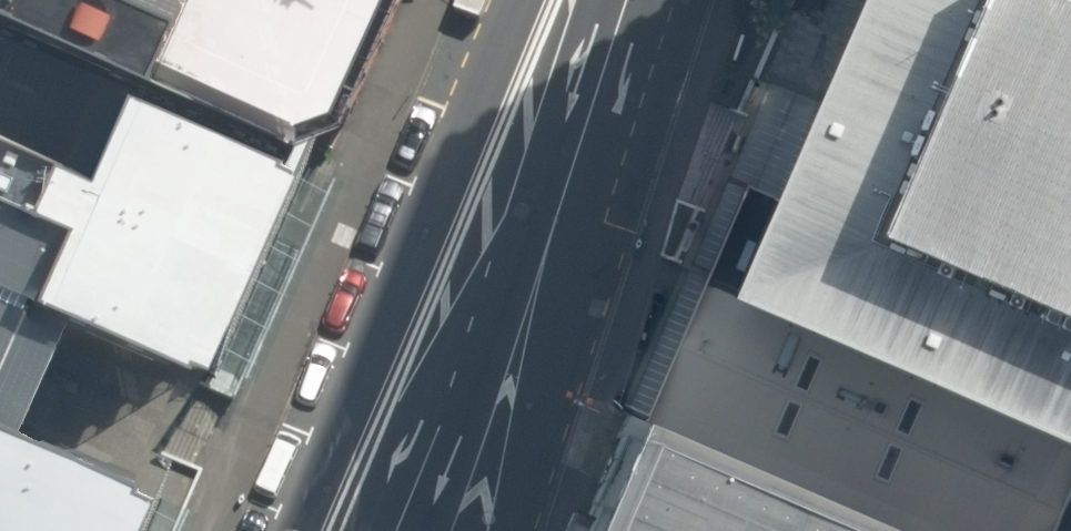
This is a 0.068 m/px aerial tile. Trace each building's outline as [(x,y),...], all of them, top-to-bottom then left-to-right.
[(121,50),(147,61),(149,58),(293,123),(339,110),(390,0),(11,0),(121,50)] [(738,274),(1070,416),(1070,0),(856,0),(813,99),(738,274)] [(209,338),(299,135),(276,125),(278,119),(147,61),(121,50),(82,138),(0,101),(0,530),(121,530),(148,471),(123,459),(126,454),(8,402),(62,280),(183,333),(186,327),(209,338)] [(813,99),(774,82),(631,406),(646,412),(922,530),(1059,530),(1070,503),(1070,416),(738,274),(813,99)] [(646,412),(596,530),(922,530),(646,412)] [(1059,530),(1070,530),(1070,503),(1059,530)]
